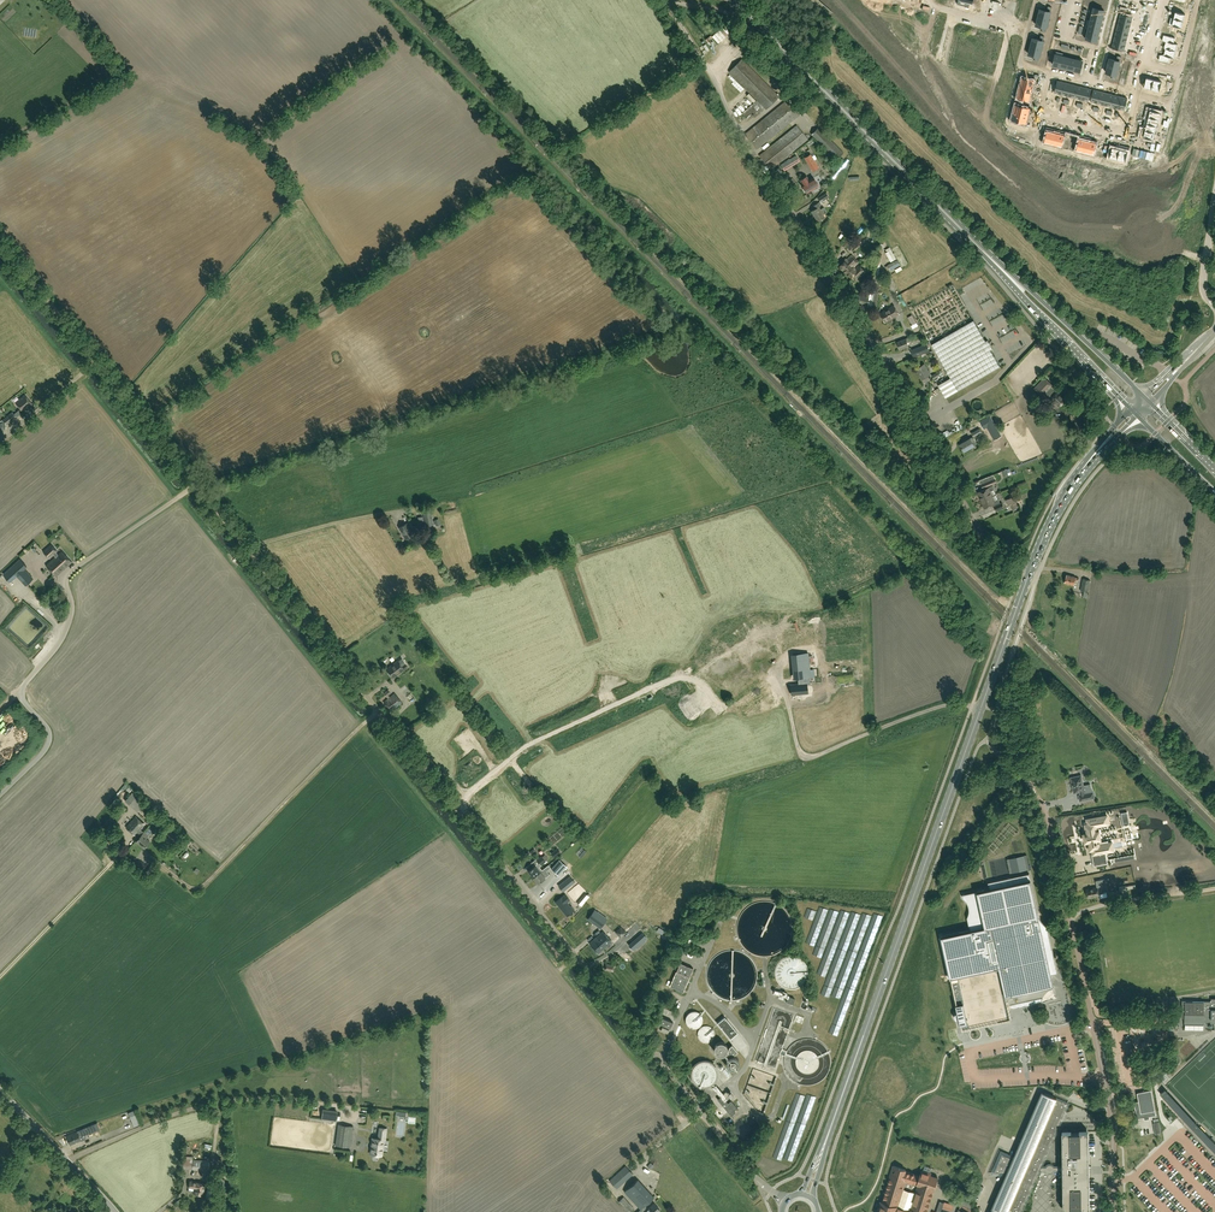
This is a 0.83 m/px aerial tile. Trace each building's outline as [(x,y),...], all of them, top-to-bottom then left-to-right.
[(1040,9),(1038,17),(1049,20),(1051,8),(1048,7),(1047,11),(1040,9)] [(1175,11),(1173,18),(1184,21),(1186,14),(1179,12),(1180,8),(1176,7),(1175,11)] [(1094,8),(1092,14),(1102,17),(1104,10),(1094,8)] [(1092,14),(1091,20),(1101,23),(1102,17),(1092,14)] [(1121,14),(1119,20),(1131,23),(1133,17),(1121,14)] [(1038,17),(1036,25),(1043,27),(1042,30),(1046,31),(1049,20),(1038,17)] [(1172,25),(1171,29),(1174,30),(1175,26),(1182,28),(1184,21),(1173,18),(1172,25)] [(1091,20),(1089,26),(1100,28),(1101,23),(1091,20)] [(1119,20),(1117,27),(1129,30),(1131,23),(1119,20)] [(953,32),(953,33),(955,33),(969,37),(972,28),(955,24),(955,25),(957,25),(955,33),(953,32)] [(1089,26),(1088,31),(1098,34),(1100,28),(1089,26)] [(1117,27),(1116,34),(1128,37),(1129,30),(1117,27)] [(1088,31),(1086,38),(1097,41),(1098,34),(1088,31)] [(986,32),(983,40),(998,44),(1000,44),(998,44),(1000,36),(1002,37),(1002,36),(1000,35),(986,32)] [(951,41),(967,45),(969,37),(955,33),(953,33),(955,33),(953,41),(951,41)] [(1116,34),(1114,40),(1126,43),(1128,37),(1116,34)] [(1033,38),(1031,46),(1041,49),(1044,37),(1041,36),(1040,40),(1033,38)] [(1165,36),(1163,42),(1167,43),(1165,49),(1176,52),(1178,45),(1174,44),(1176,38),(1165,36)] [(983,40),(981,49),(996,52),(997,53),(998,52),(996,52),(998,44),(999,45),(1000,44),(998,44),(983,40)] [(1114,40),(1112,47),(1124,50),(1126,43),(1114,40)] [(949,49),(949,50),(965,54),(967,45),(951,41),(952,42),(951,49),(949,49)] [(1031,46),(1029,54),(1036,56),(1035,59),(1038,60),(1041,49),(1031,46)] [(981,49),(979,57),(995,61),(994,60),(996,53),(997,53),(996,52),(981,49)] [(1160,55),(1158,61),(1169,64),(1171,58),(1174,59),(1176,52),(1165,49),(1163,56),(1160,55)] [(947,57),(947,58),(948,59),(963,62),(965,54),(949,50),(950,51),(948,58),(947,57)] [(1055,54),(1053,65),(1060,66),(1062,56),(1055,54)] [(1062,56),(1060,66),(1066,68),(1069,58),(1062,56)] [(979,57),(977,66),(992,70),(993,70),(993,69),(992,69),(994,62),(995,62),(995,61),(979,57)] [(1109,59),(1108,65),(1118,68),(1121,58),(1117,57),(1116,60),(1109,59)] [(1069,58),(1066,68),(1073,70),(1076,59),(1069,58)] [(779,96),(742,59),(729,72),(766,109),(779,96)] [(1076,59),(1073,70),(1080,72),(1083,61),(1076,59)] [(1108,65),(1106,72),(1113,74),(1112,78),(1116,79),(1118,68),(1108,65)] [(1142,77),(1142,80),(1145,81),(1143,88),(1151,90),(1154,79),(1142,77)] [(1023,78),(1021,85),(1032,87),(1033,80),(1023,78)] [(1154,79),(1151,90),(1159,92),(1161,85),(1165,86),(1165,82),(1154,79)] [(1057,81),(1054,93),(1061,94),(1064,82),(1057,81)] [(1064,82),(1061,94),(1068,96),(1071,84),(1064,82)] [(1071,84),(1068,96),(1075,98),(1078,86),(1071,84)] [(1021,85),(1020,90),(1030,93),(1032,87),(1021,85)] [(1078,86),(1075,98),(1081,99),(1084,87),(1078,86)] [(1084,87),(1081,99),(1088,101),(1091,89),(1084,87)] [(1020,90),(1018,97),(1028,100),(1030,93),(1020,90)] [(1094,90),(1091,102),(1097,103),(1100,92),(1094,90)] [(1100,92),(1097,103),(1104,105),(1107,93),(1100,92)] [(1107,93),(1104,105),(1111,107),(1114,95),(1107,93)] [(1114,95),(1111,107),(1117,108),(1120,97),(1114,95)] [(1120,97),(1117,108),(1124,110),(1127,98),(1120,97)] [(757,149),(799,115),(787,100),(745,134),(757,149)] [(1016,104),(1014,112),(1027,115),(1029,108),(1032,109),(1033,105),(1026,103),(1025,107),(1016,104)] [(750,119),(758,112),(754,106),(748,111),(747,109),(743,112),(745,114),(750,119)] [(1150,110),(1148,117),(1159,119),(1160,112),(1150,110)] [(1014,112),(1012,119),(1021,121),(1020,125),(1028,127),(1029,123),(1026,122),(1027,115),(1014,112)] [(1148,117),(1146,123),(1157,126),(1159,119),(1148,117)] [(1146,123),(1145,130),(1155,133),(1157,126),(1146,123)] [(771,169),(808,139),(797,125),(759,155),(771,169)] [(837,160),(844,153),(818,127),(811,134),(837,160)] [(1145,130),(1143,137),(1154,140),(1155,133),(1145,130)] [(1046,131),(1045,134),(1049,135),(1047,142),(1054,144),(1057,133),(1050,132),(1046,131)] [(1057,133),(1054,144),(1061,146),(1063,139),(1067,140),(1068,136),(1064,135),(1057,133)] [(1077,138),(1076,142),(1081,143),(1079,150),(1086,152),(1088,141),(1081,139),(1077,138)] [(1088,141),(1086,152),(1093,154),(1094,146),(1098,148),(1099,144),(1095,143),(1088,141)] [(1109,146),(1108,150),(1112,151),(1110,158),(1117,160),(1120,149),(1113,147),(1109,146)] [(1120,149),(1117,160),(1124,161),(1126,154),(1130,155),(1131,152),(1127,151),(1120,149)] [(810,154),(805,158),(813,171),(818,168),(810,154)] [(781,164),(784,170),(799,160),(796,155),(781,164)] [(818,185),(814,177),(809,180),(807,176),(800,180),(802,184),(804,188),(803,189),(804,191),(806,191),(807,192),(813,188),(814,189),(817,187),(817,186),(818,185)] [(826,193),(818,198),(820,202),(829,196),(826,193)] [(820,209),(819,207),(820,206),(818,203),(814,205),(816,208),(811,211),(817,222),(825,217),(823,214),(827,212),(824,207),(820,209)] [(849,237),(842,245),(845,248),(852,239),(849,237)] [(889,246),(883,249),(889,261),(895,258),(889,246)] [(851,255),(840,266),(847,274),(854,266),(858,262),(851,255)] [(897,259),(885,266),(888,272),(900,265),(897,259)] [(847,274),(851,278),(855,282),(865,271),(859,265),(856,268),(854,266),(847,274)] [(980,277),(964,285),(966,289),(982,281),(980,277)] [(1016,285),(1022,291),(1024,288),(1019,282),(1016,285)] [(869,297),(860,295),(858,302),(868,304),(869,297)] [(894,305),(880,313),(885,322),(899,314),(894,305)] [(986,341),(981,333),(974,320),(931,344),(939,357),(951,378),(938,385),(946,398),(1000,366),(991,350),(993,348),(988,340),(986,341)] [(1001,334),(1003,339),(1015,333),(1013,328),(1001,334)] [(910,337),(897,342),(900,349),(909,346),(908,342),(912,341),(910,337)] [(927,344),(917,348),(919,354),(929,350),(927,344)] [(916,369),(922,379),(931,374),(924,364),(916,369)] [(1053,385),(1045,377),(1036,386),(1039,390),(1038,392),(1042,396),(1046,393),(1051,398),(1051,399),(1053,401),(1054,401),(1060,406),(1066,400),(1052,386),(1053,385)] [(25,395),(16,402),(23,411),(32,404),(25,395)] [(13,412),(6,417),(3,420),(7,425),(10,422),(16,417),(13,412)] [(1001,436),(995,424),(988,427),(993,436),(996,434),(998,437),(1001,436)] [(974,437),(982,432),(980,428),(971,433),(974,437)] [(918,436),(914,438),(919,446),(922,444),(918,436)] [(972,437),(971,438),(960,444),(964,451),(977,444),(977,442),(975,437),(972,437)] [(983,488),(994,483),(997,482),(995,478),(981,484),(983,488)] [(996,494),(993,487),(989,487),(978,492),(981,500),(996,494)] [(998,503),(999,501),(996,494),(981,500),(984,508),(998,503)] [(423,512),(425,526),(433,524),(431,511),(423,512)] [(399,528),(406,539),(414,534),(407,523),(399,528)] [(62,551),(58,555),(56,552),(57,551),(51,545),(43,552),(49,559),(54,555),(56,557),(46,566),(56,576),(72,562),(62,551)] [(17,575),(26,585),(29,582),(25,577),(28,574),(24,569),(27,567),(20,559),(4,574),(10,581),(17,575)] [(1077,586),(1079,578),(1067,574),(1065,582),(1077,586)] [(1090,580),(1083,579),(1081,591),(1088,592),(1090,580)] [(801,643),(800,637),(792,639),(791,633),(776,636),(778,648),(801,643)] [(796,678),(798,678),(798,684),(790,685),(791,694),(807,693),(806,684),(810,684),(810,677),(808,653),(793,654),(796,678)] [(401,672),(407,667),(405,664),(406,663),(402,658),(398,661),(387,669),(393,677),(400,671),(401,672)] [(607,669),(607,670),(610,669),(612,676),(614,676),(616,684),(626,680),(623,673),(625,673),(622,665),(623,665),(621,659),(620,660),(620,659),(610,662),(612,668),(608,670),(607,669)] [(596,671),(587,675),(595,698),(605,695),(596,671)] [(391,711),(402,702),(395,693),(390,697),(388,694),(390,692),(388,689),(384,693),(386,696),(388,698),(384,702),(391,711)] [(452,741),(461,734),(453,724),(435,738),(443,748),(449,743),(448,742),(451,740),(452,741)] [(495,745),(479,726),(472,732),(487,751),(495,745)] [(473,764),(466,755),(459,761),(457,759),(464,753),(461,749),(450,758),(454,762),(455,761),(457,762),(452,766),(459,775),(473,764)] [(1079,795),(1080,801),(1094,798),(1093,792),(1084,794),(1084,791),(1081,775),(1071,778),(1074,793),(1080,792),(1081,795),(1079,795)] [(1121,813),(1123,825),(1130,824),(1127,811),(1121,813)] [(1096,826),(1109,823),(1107,815),(1087,819),(1087,822),(1084,823),(1084,825),(1085,825),(1086,833),(1083,834),(1085,842),(1088,841),(1089,847),(1088,848),(1089,850),(1091,850),(1092,854),(1094,854),(1094,856),(1093,857),(1094,865),(1094,866),(1107,863),(1105,852),(1114,850),(1112,842),(1108,843),(1108,840),(1099,842),(1098,839),(1100,839),(1099,831),(1097,831),(1096,826)] [(148,835),(144,832),(140,829),(145,824),(136,816),(126,827),(135,835),(138,831),(142,834),(136,841),(144,847),(150,841),(146,837),(148,835)] [(542,870),(539,866),(546,861),(545,861),(548,858),(545,854),(542,857),(541,856),(537,860),(539,862),(528,871),(533,877),(540,871),(542,870)] [(558,875),(566,866),(559,860),(551,869),(558,875)] [(545,877),(540,871),(533,877),(538,883),(545,877)] [(970,930),(941,936),(958,1012),(957,1012),(956,1012),(956,1013),(955,1013),(955,1014),(955,1015),(954,1015),(954,1016),(954,1017),(955,1017),(955,1018),(955,1019),(956,1019),(956,1020),(957,1020),(958,1020),(959,1020),(960,1020),(961,1027),(1006,1017),(1005,1010),(1010,1009),(1057,999),(1051,974),(1058,973),(1047,926),(1046,925),(1045,924),(1043,923),(1042,922),(1041,920),(1040,919),(1039,917),(1039,915),(1038,913),(1029,873),(988,882),(990,888),(962,894),(963,898),(964,899),(965,900),(966,901),(967,902),(967,903),(968,904),(968,906),(969,907),(969,908),(969,910),(969,911),(969,912),(969,914),(968,915),(968,916),(967,917),(970,930)] [(574,882),(569,876),(558,885),(563,891),(574,882)] [(1099,895),(1098,890),(1107,888),(1105,878),(1095,880),(1097,887),(1086,889),(1088,897),(1099,895)] [(1125,890),(1109,893),(1111,900),(1126,897),(1125,895),(1125,894),(1125,890)] [(573,910),(567,903),(570,900),(565,894),(562,897),(562,896),(555,902),(563,912),(564,911),(567,915),(573,910)] [(607,918),(595,910),(588,919),(600,928),(607,918)] [(605,927),(615,937),(629,924),(619,914),(605,927)] [(612,942),(603,931),(589,943),(598,953),(612,942)] [(639,936),(644,941),(647,938),(642,933),(639,936)] [(633,950),(637,948),(632,942),(628,944),(633,950)] [(680,962),(670,986),(674,988),(674,986),(683,990),(686,982),(687,982),(693,968),(680,962)] [(1211,998),(1211,1001),(1182,1001),(1182,1018),(1185,1018),(1185,1021),(1213,1021),(1214,1021),(1214,998),(1211,998)] [(662,1017),(660,1023),(670,1028),(673,1022),(662,1017)] [(717,1024),(730,1039),(738,1033),(725,1017),(717,1024)] [(688,1042),(684,1049),(691,1053),(695,1046),(688,1042)] [(735,1054),(738,1052),(732,1045),(729,1047),(728,1052),(729,1054),(735,1054)] [(1135,1105),(1137,1118),(1144,1117),(1144,1120),(1150,1119),(1149,1116),(1156,1115),(1152,1090),(1137,1092),(1139,1104),(1135,1105)] [(1160,1096),(1214,1153),(1214,1144),(1164,1091),(1160,1096)] [(991,1211),(1022,1211),(1040,1170),(1063,1170),(1063,1210),(1090,1209),(1089,1169),(1089,1131),(1062,1131),(1063,1167),(1041,1167),(1068,1103),(1057,1098),(1043,1092),(1014,1158),(1001,1153),(994,1171),(1009,1171),(993,1208),(991,1211)] [(722,1096),(718,1099),(731,1115),(735,1112),(734,1110),(737,1108),(731,1101),(728,1103),(722,1096)] [(336,1121),(337,1112),(330,1111),(329,1120),(336,1121)] [(66,1136),(70,1145),(82,1140),(80,1136),(98,1129),(95,1123),(78,1131),(66,1136)] [(353,1126),(338,1124),(336,1145),(350,1147),(353,1126)] [(384,1140),(385,1140),(387,1128),(380,1127),(378,1138),(372,1138),(370,1154),(374,1154),(374,1156),(378,1156),(378,1155),(382,1155),(384,1140)] [(210,1160),(183,1159),(183,1169),(210,1170),(210,1160)] [(617,1188),(620,1186),(633,1174),(626,1166),(610,1181),(617,1188)] [(883,1202),(881,1202),(878,1211),(910,1211),(896,1207),(905,1179),(920,1184),(911,1211),(926,1211),(937,1178),(930,1176),(931,1173),(921,1170),(919,1175),(905,1171),(906,1170),(894,1167),(883,1202)] [(211,1177),(209,1185),(216,1187),(218,1179),(211,1177)] [(624,1192),(640,1209),(638,1211),(658,1211),(660,1210),(654,1203),(648,1208),(645,1205),(654,1197),(638,1179),(624,1192)] [(197,1182),(190,1181),(189,1187),(195,1188),(194,1193),(205,1196),(207,1184),(197,1182)] [(209,1187),(206,1197),(212,1199),(215,1188),(209,1187)] [(628,1211),(630,1211),(634,1208),(624,1197),(618,1202),(628,1211)]
